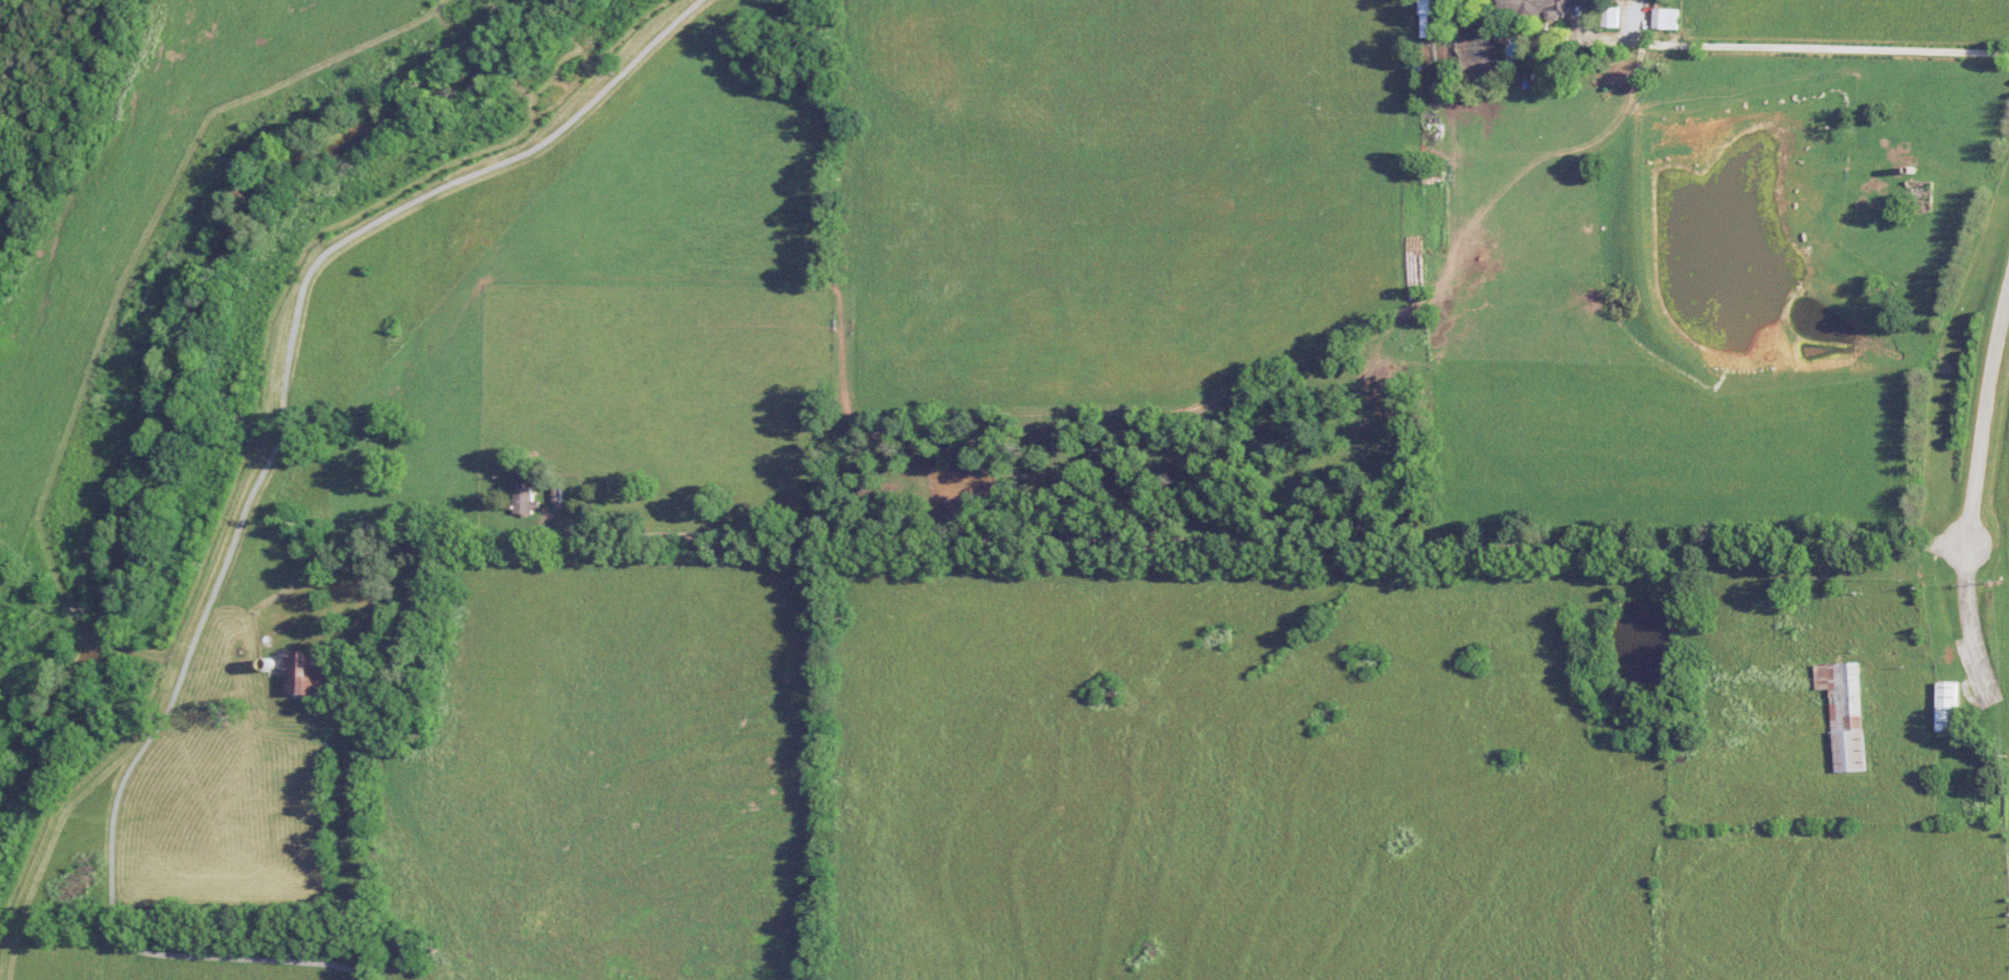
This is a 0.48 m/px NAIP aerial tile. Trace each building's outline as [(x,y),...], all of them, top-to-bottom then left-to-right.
[(1421,21),(1432,21),(1431,0),(1420,0),(1421,21)] [(1499,14),(1545,12),(1545,19),(1566,18),(1566,3),(1593,2),(1593,0),(1499,0),(1499,14)] [(1601,27),(1618,27),(1618,7),(1602,7),(1601,27)] [(1653,28),(1678,29),(1678,9),(1653,9),(1653,28)] [(532,500),(533,487),(524,487),(524,482),(515,482),(513,514),(535,515),(536,501),(532,500)] [(324,694),(324,653),(285,652),(284,693),(324,694)] [(1861,663),(1815,664),(1815,689),(1832,689),(1835,772),(1865,771),(1861,663)] [(1938,731),(1958,731),(1958,682),(1938,682),(1938,731)]
